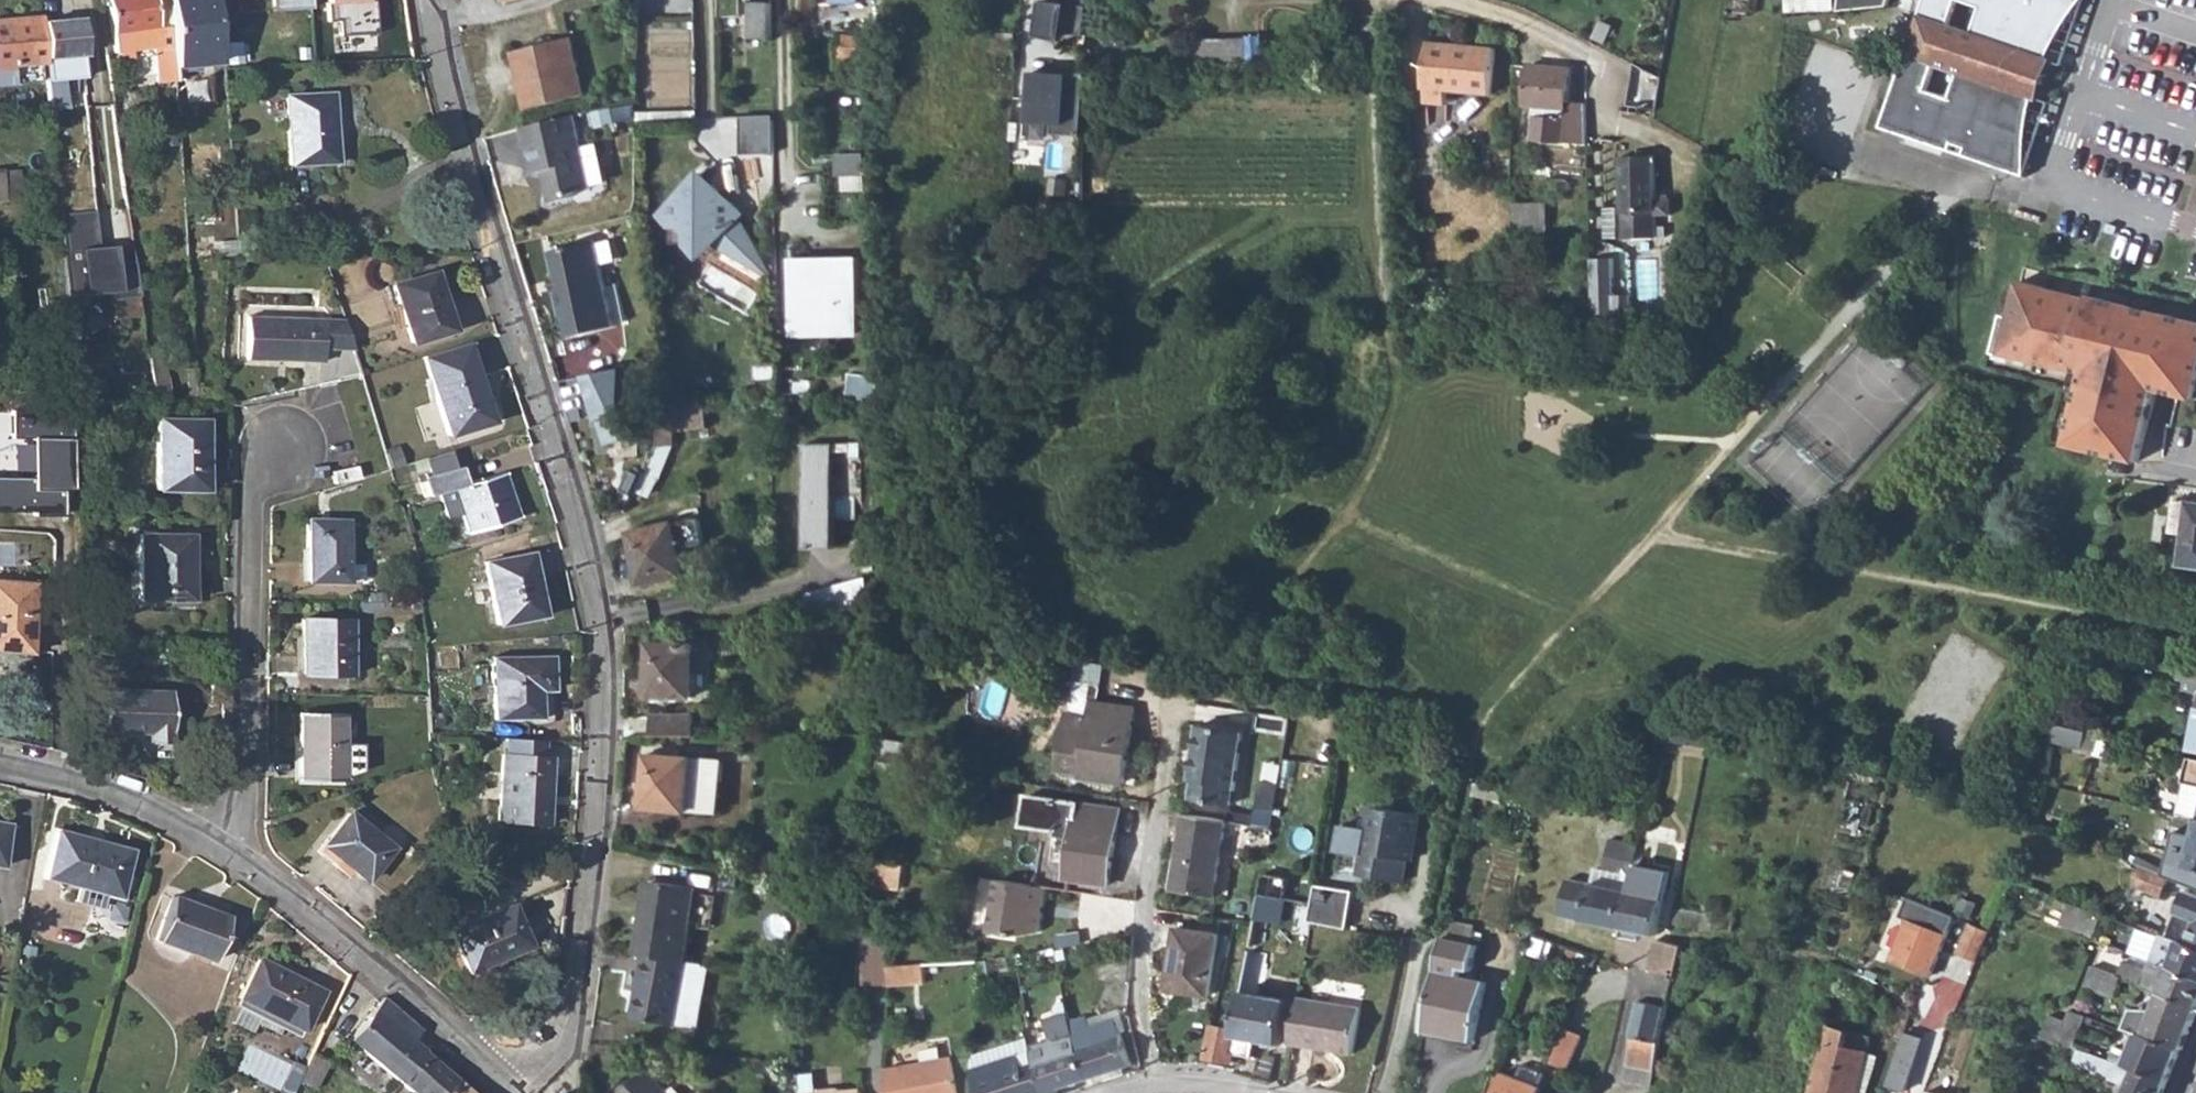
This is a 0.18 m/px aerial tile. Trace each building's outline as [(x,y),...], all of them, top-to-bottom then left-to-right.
[(168,0),(107,0),(113,49),(158,44),(160,66),(174,65),(168,0)] [(174,65),(175,75),(197,74),(196,63),(217,61),(211,0),(168,0),(174,65)] [(328,16),(339,15),(339,11),(379,9),(378,0),(327,0),(328,16)] [(1041,33),(1064,35),(1066,29),(1089,31),(1092,0),(1045,0),(1041,33)] [(1832,12),(1857,10),(1859,0),(1834,0),(1832,12)] [(1857,10),(1889,8),(1891,0),(1859,0),(1857,10)] [(1918,13),(1936,19),(1923,54),(1906,48),(1880,122),(1950,147),(1952,141),(1964,145),(1962,150),(2023,172),(2022,161),(2023,146),(2012,142),(2029,92),(2042,55),(2050,38),(2059,23),(2072,7),(2079,0),(1923,0),(1918,13)] [(2042,55),(2061,62),(2082,0),(2079,0),(2072,7),(2059,23),(2050,38),(2042,55)] [(770,3),(751,3),(753,39),(771,39),(770,3)] [(339,15),(328,16),(328,26),(380,22),(379,9),(339,11),(339,15)] [(1918,13),(1906,48),(1923,54),(1936,19),(1918,13)] [(41,14),(0,18),(0,83),(13,81),(19,68),(19,62),(37,60),(45,59),(45,55),(41,18),(41,14)] [(80,52),(80,43),(78,16),(41,18),(45,55),(80,52)] [(838,34),(834,70),(861,70),(865,36),(838,34)] [(996,35),(996,50),(1013,50),(1014,35),(996,35)] [(571,36),(513,51),(528,107),(586,92),(571,36)] [(1247,36),(1196,38),(1198,66),(1248,65),(1247,36)] [(1431,42),(1426,88),(1430,88),(1429,103),(1448,105),(1449,90),(1493,94),(1498,48),(1431,42)] [(19,68),(13,81),(40,79),(37,60),(19,62),(19,68)] [(1633,63),(1626,106),(1657,111),(1662,79),(1633,63)] [(1590,145),(1589,104),(1569,103),(1572,68),(1532,66),(1529,106),(1541,106),(1538,143),(1566,144),(1566,143),(1590,145)] [(60,68),(46,68),(48,97),(63,96),(60,68)] [(1067,76),(1024,74),(1022,132),(1076,133),(1079,77),(1067,76)] [(335,93),(288,91),(291,161),(337,160),(336,98),(335,93)] [(2022,161),(2023,172),(2049,98),(2029,92),(2012,142),(2023,146),(2022,161)] [(574,114),(520,128),(525,146),(529,144),(536,173),(545,170),(546,172),(548,171),(555,176),(551,184),(548,185),(553,202),(574,196),(578,190),(593,186),(574,114)] [(772,116),(738,117),(739,156),(773,155),(772,116)] [(834,150),(834,188),(868,188),(869,150),(834,150)] [(1657,157),(1625,158),(1628,238),(1660,237),(1657,157)] [(0,167),(0,197),(20,196),(19,166),(3,168),(3,166),(0,167)] [(700,173),(687,187),(712,186),(700,173)] [(669,205),(669,244),(687,243),(710,243),(712,244),(749,265),(762,258),(737,220),(737,209),(712,186),(687,187),(669,205)] [(1542,203),(1515,203),(1515,236),(1529,237),(1530,223),(1541,223),(1542,203)] [(669,244),(669,205),(655,216),(669,244)] [(98,210),(59,214),(67,294),(121,289),(122,298),(140,296),(136,261),(118,262),(116,244),(101,246),(98,210)] [(571,338),(592,332),(620,325),(619,322),(597,238),(552,250),(559,276),(562,288),(558,289),(571,338)] [(237,239),(185,243),(186,258),(238,255),(237,239)] [(710,243),(687,243),(701,256),(712,244),(710,243)] [(1618,256),(1595,255),(1594,308),(1631,309),(1631,293),(1617,293),(1618,256)] [(781,257),(783,339),(854,337),(852,256),(781,257)] [(762,258),(749,265),(775,281),(762,258)] [(434,271),(390,284),(408,343),(451,330),(434,271)] [(559,276),(552,276),(556,289),(558,289),(562,288),(559,276)] [(2195,395),(2195,321),(2161,313),(2161,314),(2130,306),(2130,305),(2091,295),(2091,298),(2020,281),(2012,317),(2001,315),(1992,353),(2013,358),(2013,355),(2033,360),(2033,361),(2063,367),(2063,366),(2074,369),(2075,369),(2085,371),(2067,444),(2138,462),(2156,389),(2195,399),(2195,395)] [(249,314),(248,359),(323,360),(324,316),(249,314)] [(421,356),(425,370),(443,434),(488,421),(477,383),(482,382),(470,341),(421,356)] [(607,443),(646,432),(626,363),(587,374),(607,443)] [(697,405),(662,409),(665,431),(700,427),(697,405)] [(662,409),(650,411),(645,447),(666,445),(665,431),(662,409)] [(152,419),(151,492),(197,493),(197,468),(201,468),(201,420),(152,419)] [(68,513),(68,490),(79,489),(78,440),(39,440),(39,480),(0,480),(0,513),(68,513)] [(834,443),(804,444),(805,517),(835,516),(834,443)] [(432,472),(426,473),(432,494),(441,492),(448,514),(463,510),(469,529),(518,515),(505,469),(466,481),(462,464),(459,465),(454,450),(428,457),(432,472)] [(2182,534),(2188,502),(2173,499),(2168,532),(2182,534)] [(2178,565),(2195,568),(2195,503),(2188,502),(2182,534),(2178,565)] [(835,516),(805,517),(806,552),(836,552),(835,516)] [(307,521),(306,584),(362,585),(362,569),(345,569),(347,522),(307,521)] [(675,526),(628,534),(639,586),(684,578),(675,526)] [(138,534),(137,600),(186,600),(186,559),(190,558),(190,535),(138,534)] [(527,552),(481,560),(491,623),(539,616),(527,552)] [(814,610),(872,597),(867,576),(809,589),(814,610)] [(0,580),(0,650),(31,653),(36,583),(0,580)] [(350,623),(298,624),(299,679),(348,679),(350,623)] [(692,643),(647,643),(648,696),(693,696),(692,643)] [(544,659),(487,661),(488,722),(532,720),(531,692),(545,692),(544,659)] [(2176,670),(2175,680),(2182,682),(2184,672),(2176,670)] [(2182,682),(2181,688),(2195,692),(2195,675),(2184,672),(2182,682)] [(102,688),(101,730),(147,731),(147,740),(169,740),(170,689),(102,688)] [(1070,712),(1060,772),(1082,774),(1081,778),(1124,784),(1135,710),(1092,703),(1091,716),(1070,712)] [(299,715),(298,782),(342,781),(342,715),(299,715)] [(651,717),(652,737),(695,737),(694,717),(651,717)] [(2085,730),(2053,722),(2049,740),(2081,748),(2085,730)] [(1203,725),(1194,779),(1198,780),(1196,797),(1236,804),(1248,732),(1203,725)] [(501,737),(500,755),(537,758),(538,740),(501,737)] [(537,758),(500,755),(497,755),(492,820),(542,823),(547,758),(537,758)] [(645,755),(643,806),(714,811),(718,759),(645,755)] [(2192,756),(2178,812),(2195,816),(2195,757),(2192,756)] [(1263,780),(1259,807),(1274,809),(1279,783),(1263,780)] [(1029,794),(1025,824),(1052,829),(1072,833),(1064,878),(1105,886),(1120,812),(1029,794)] [(1259,807),(1256,825),(1271,827),(1274,809),(1259,807)] [(1231,820),(1187,813),(1176,891),(1219,898),(1231,820)] [(1362,859),(1360,880),(1404,887),(1407,864),(1408,864),(1411,847),(1413,847),(1417,819),(1369,813),(1366,835),(1340,832),(1337,856),(1362,859)] [(345,814),(319,845),(362,881),(388,849),(345,814)] [(2185,864),(2195,867),(2195,820),(2185,864)] [(55,830),(43,876),(117,896),(130,850),(55,830)] [(1609,840),(1603,872),(1630,877),(1633,861),(1638,839),(1628,837),(1627,844),(1609,840)] [(2157,869),(2156,871),(2162,873),(2164,867),(2160,865),(2166,849),(2142,841),(2134,861),(2157,869)] [(1630,877),(1628,891),(1665,898),(1672,869),(1633,861),(1630,877)] [(1265,862),(1235,1031),(1241,1032),(1237,1055),(1254,1058),(1257,1041),(1281,1045),(1288,1002),(1278,1000),(1256,995),(1260,975),(1263,956),(1260,954),(1260,950),(1275,952),(1291,866),(1265,862)] [(2156,871),(2138,865),(2130,884),(2161,896),(2169,876),(2162,873),(2156,871)] [(873,882),(904,886),(906,870),(875,866),(873,882)] [(1593,870),(1591,885),(1628,891),(1630,877),(1603,872),(1593,870)] [(644,880),(639,919),(646,919),(650,881),(644,880)] [(1628,891),(1591,885),(1569,880),(1562,918),(1621,928),(1628,891)] [(639,919),(635,956),(642,957),(683,962),(692,886),(650,881),(646,919),(639,919)] [(1041,892),(998,884),(988,935),(1012,940),(1037,938),(1045,893),(1041,892)] [(2195,947),(2195,893),(2184,889),(2166,936),(2177,939),(2195,947)] [(1354,895),(1315,890),(1309,922),(1350,931),(1354,895)] [(1628,891),(1621,928),(1659,935),(1665,898),(1628,891)] [(168,897),(150,941),(210,965),(226,919),(168,897)] [(1907,898),(1901,915),(1906,917),(1890,958),(1931,974),(1954,916),(1907,898)] [(2099,932),(2104,912),(2064,901),(2059,921),(2099,932)] [(510,905),(447,934),(466,977),(529,949),(510,905)] [(1994,932),(1972,924),(1959,953),(1980,961),(1994,932)] [(2140,926),(2133,949),(2152,955),(2159,932),(2140,926)] [(1175,930),(1169,990),(1210,994),(1216,934),(1175,930)] [(889,965),(889,936),(861,937),(864,985),(889,983),(889,965)] [(1434,977),(1424,1027),(1474,1039),(1487,981),(1459,976),(1461,966),(1471,968),(1476,944),(1443,936),(1434,977)] [(2167,966),(2195,976),(2195,947),(2177,939),(2167,966)] [(1657,940),(1650,970),(1675,977),(1682,946),(1657,940)] [(253,957),(234,995),(299,1028),(318,990),(253,957)] [(642,957),(634,1024),(679,1030),(687,962),(683,962),(642,957)] [(705,964),(687,962),(679,1030),(697,1032),(705,964)] [(889,965),(889,983),(923,982),(923,964),(889,965)] [(2118,992),(2123,972),(2093,965),(2089,985),(2118,992)] [(2139,986),(2158,992),(2195,1005),(2195,976),(2167,966),(2161,983),(2142,977),(2139,986)] [(1648,978),(1643,1002),(1669,1008),(1675,977),(1650,970),(1648,978)] [(1260,975),(1256,995),(1278,1000),(1282,980),(1260,975)] [(1289,975),(1287,982),(1293,983),(1295,977),(1289,975)] [(1682,987),(1679,996),(1690,999),(1693,990),(1682,987)] [(2134,1032),(2179,1047),(2181,1048),(2195,1011),(2195,1005),(2158,992),(2143,1032),(2135,1029),(2134,1032)] [(382,996),(346,1039),(394,1080),(421,1048),(412,1039),(420,1029),(382,996)] [(1297,999),(1289,1044),(1351,1055),(1359,1010),(1297,999)] [(1627,1072),(1625,1082),(1651,1087),(1669,1008),(1643,1002),(1633,1045),(1627,1072)] [(2052,1013),(2044,1033),(2068,1042),(2076,1022),(2052,1013)] [(1066,1015),(1047,1019),(1054,1044),(1072,1039),(1066,1015)] [(1079,1049),(1077,1049),(1088,1080),(1130,1066),(1114,1019),(1091,1026),(1088,1020),(1083,1021),(1082,1017),(1069,1021),(1079,1049)] [(1969,1017),(1967,1023),(1973,1025),(1975,1019),(1969,1017)] [(1210,1049),(1209,1063),(1234,1071),(1237,1055),(1241,1032),(1235,1031),(1213,1026),(1210,1049)] [(1813,1092),(1858,1092),(1868,1054),(1846,1048),(1850,1033),(1829,1027),(1813,1092)] [(1565,1032),(1552,1065),(1568,1071),(1581,1038),(1565,1032)] [(2134,1032),(2122,1063),(2168,1078),(2179,1047),(2134,1032)] [(1904,1038),(1889,1086),(1907,1091),(1922,1044),(1904,1038)] [(1032,1050),(1025,1052),(1030,1065),(1077,1049),(1072,1039),(1054,1044),(1032,1050)] [(974,1059),(974,1069),(1021,1054),(1018,1044),(974,1059)] [(394,1080),(409,1092),(441,1092),(453,1079),(421,1050),(423,1049),(421,1048),(394,1080)] [(1030,1065),(1038,1092),(1061,1092),(1060,1089),(1088,1080),(1077,1049),(1030,1065)] [(2077,1049),(2073,1063),(2108,1075),(2120,1074),(2129,1077),(2124,1092),(2161,1092),(2168,1078),(2122,1063),(2077,1049)] [(306,1053),(294,1080),(309,1087),(322,1061),(306,1053)] [(1261,1053),(1253,1080),(1270,1085),(1277,1057),(1261,1053)] [(974,1069),(981,1092),(1038,1092),(1030,1065),(1025,1067),(1021,1054),(974,1069)] [(885,1069),(888,1092),(961,1092),(958,1062),(885,1069)] [(620,1092),(664,1092),(643,1071),(620,1092)] [(1542,1089),(1507,1074),(1499,1092),(1540,1092),(1542,1089)] [(441,1092),(470,1092),(453,1079),(441,1092)]
